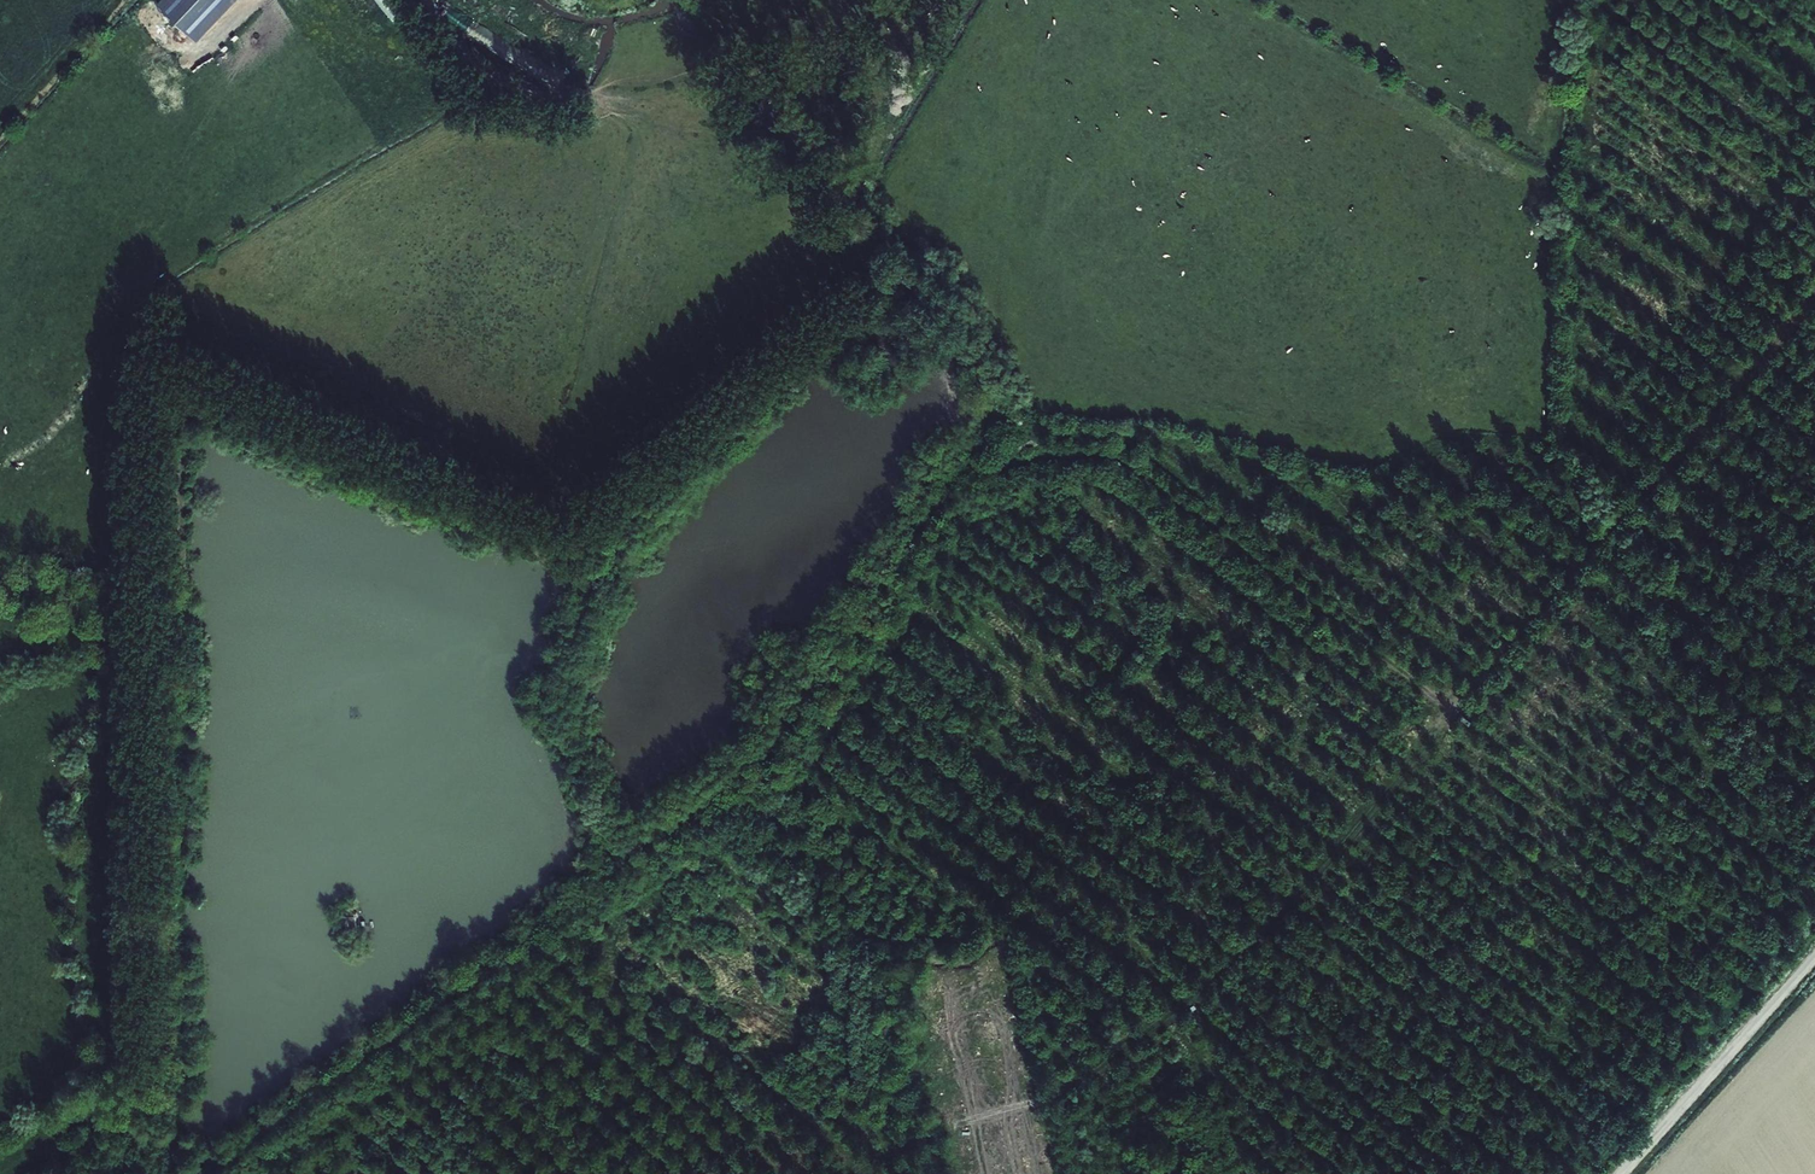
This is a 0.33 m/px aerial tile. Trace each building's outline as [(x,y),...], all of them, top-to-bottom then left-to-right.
[(159,5),(199,42),(237,0),(163,0),(159,5)]
